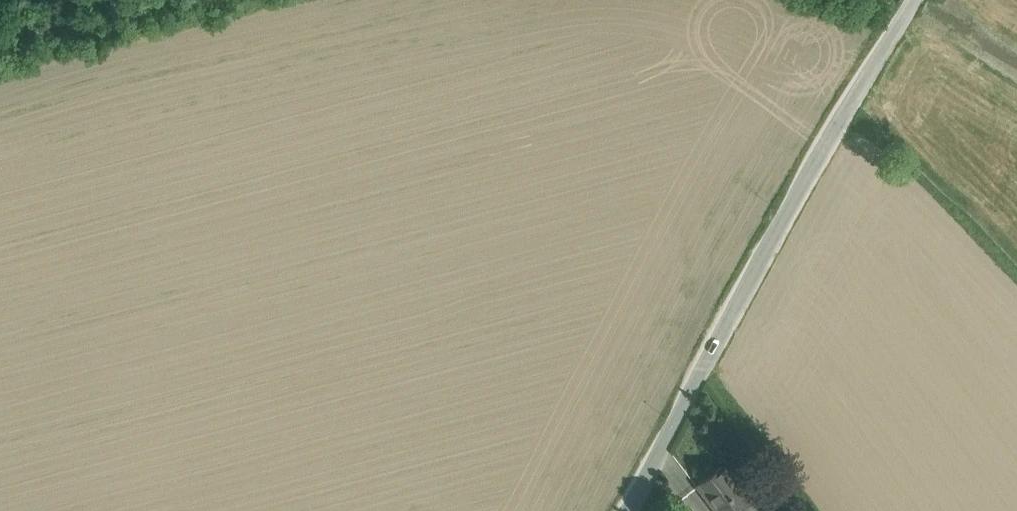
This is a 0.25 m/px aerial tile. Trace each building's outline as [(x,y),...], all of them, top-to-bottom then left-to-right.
[(699,483),(721,510),(736,510),(752,499),(725,463),(699,483)]
